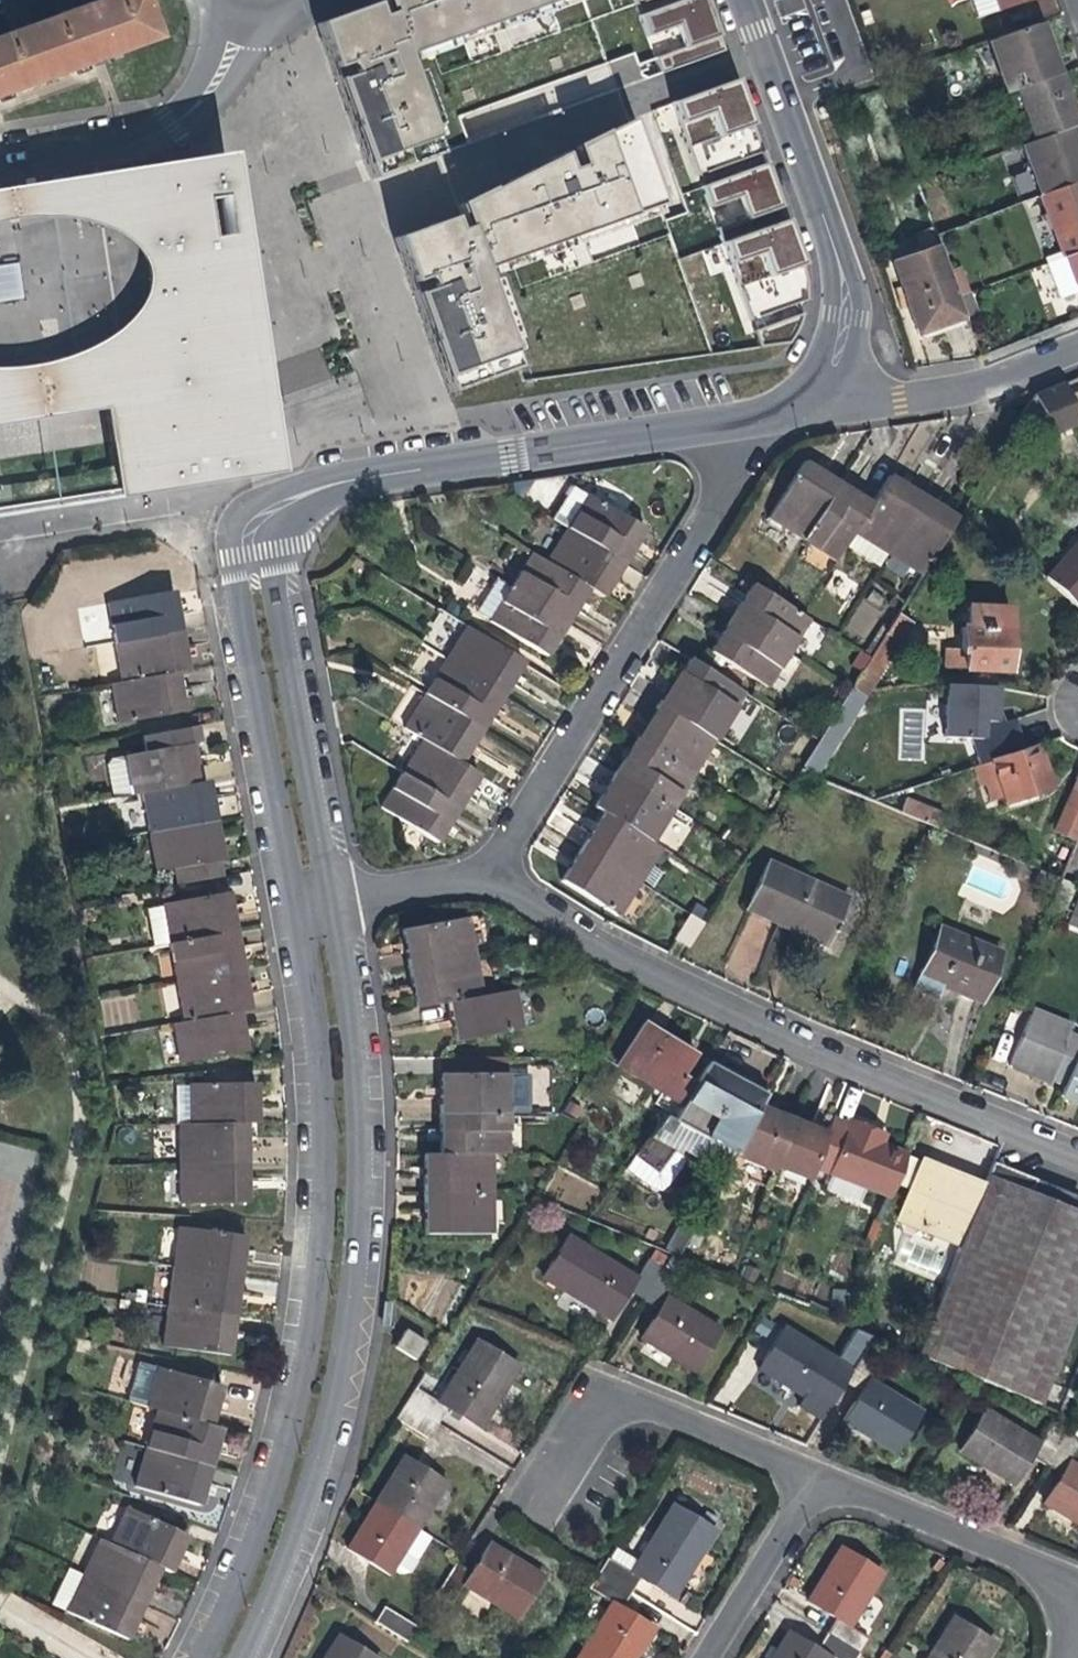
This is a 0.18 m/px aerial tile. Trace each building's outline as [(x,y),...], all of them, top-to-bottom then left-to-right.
[(150,39),(136,0),(104,0),(0,38),(0,93),(89,60),(150,39)] [(315,26),(336,85),(364,162),(370,181),(440,156),(403,57),(382,0),(381,0),(334,20),(315,26)] [(403,57),(413,53),(416,61),(581,1),(580,0),(383,0),(403,57)] [(639,16),(659,75),(722,52),(703,0),(685,0),(639,16)] [(1030,0),(968,0),(975,19),(1030,0)] [(1004,95),(1013,91),(1058,76),(1050,53),(1045,55),(1042,49),(1034,26),(985,43),(1004,95)] [(1013,91),(1031,143),(1070,129),(1076,127),(1067,101),(1058,76),(1013,91)] [(763,160),(733,80),(667,103),(699,187),(764,164),(763,160)] [(541,164),(457,207),(464,227),(480,270),(491,267),(494,275),(658,216),(655,207),(660,205),(627,120),(550,159),(541,164)] [(1070,129),(1031,143),(1020,147),(1038,198),(1077,184),(1077,152),(1070,129)] [(225,157),(0,192),(0,424),(103,412),(118,496),(277,473),(225,157)] [(805,280),(764,164),(699,187),(752,330),(802,313),(804,307),(805,301),(805,280)] [(1019,194),(1035,189),(1029,171),(1013,176),(1019,194)] [(1038,198),(1060,259),(1069,256),(1077,253),(1077,184),(1038,198)] [(450,220),(394,241),(405,270),(419,309),(438,361),(449,392),(515,369),(508,351),(518,351),(494,286),(487,289),(480,270),(464,227),(453,231),(450,220)] [(962,319),(962,318),(954,297),(937,248),(892,264),(917,335),(951,323),(962,319)] [(720,271),(719,250),(705,250),(706,272),(720,271)] [(1069,256),(1077,282),(1077,253),(1069,256)] [(1069,256),(1060,259),(1044,264),(1056,299),(1077,291),(1077,282),(1069,256)] [(968,292),(954,297),(962,318),(976,313),(968,292)] [(802,313),(752,330),(756,347),(789,343),(798,328),(802,313)] [(1035,391),(1042,411),(1052,437),(1077,428),(1077,423),(1063,381),(1035,391)] [(1031,426),(1042,411),(1035,391),(1020,419),(1031,426)] [(768,520),(801,541),(839,483),(824,473),(806,461),(768,520)] [(853,535),(887,557),(926,497),(911,487),(892,475),(873,504),(853,535)] [(836,563),(853,535),(873,504),(854,492),(839,483),(801,541),(836,563)] [(573,520),(588,495),(571,485),(565,493),(568,495),(557,511),(573,520)] [(573,520),(567,529),(625,565),(635,548),(647,530),(589,494),(588,495),(573,520)] [(887,557),(920,578),(933,558),(959,518),(941,507),(926,497),(887,557)] [(567,529),(547,562),(590,588),(605,597),(617,579),(625,565),(567,529)] [(1047,581),(1075,605),(1077,602),(1077,546),(1047,581)] [(579,607),(590,588),(547,562),(532,553),(511,587),(569,622),(579,607)] [(741,603),(732,618),(790,654),(811,621),(752,585),(741,603)] [(561,637),(569,622),(511,587),(490,622),(548,658),(561,637)] [(867,589),(848,632),(867,640),(885,597),(867,589)] [(107,603),(114,643),(179,631),(175,612),(171,592),(107,603)] [(944,648),(943,669),(1006,672),(1008,646),(1010,610),(969,608),(968,627),(961,627),(960,649),(944,648)] [(799,773),(816,780),(914,625),(898,614),(799,773)] [(768,689),(790,654),(732,618),(722,634),(710,653),(768,689)] [(468,626),(448,659),(505,695),(514,680),(526,662),(468,626)] [(114,643),(121,681),(175,672),(185,670),(182,651),(179,631),(114,643)] [(448,659),(426,694),(484,729),(497,709),(505,695),(448,659)] [(668,688),(657,706),(715,743),(737,708),(679,671),(668,688)] [(178,691),(175,672),(121,681),(111,683),(118,723),(182,711),(178,691)] [(1003,736),(1004,684),(947,683),(946,736),(1003,736)] [(404,729),(423,740),(462,764),(475,743),(484,729),(426,694),(404,729)] [(693,778),(715,743),(657,706),(647,722),(634,742),(693,778)] [(1041,716),(1036,717),(1045,742),(1058,737),(1052,728),(1048,720),(1044,722),(1041,716)] [(1022,749),(1045,742),(1036,717),(1013,724),(1022,749)] [(480,776),(462,764),(423,740),(402,773),(460,809),(470,793),(480,776)] [(123,754),(123,756),(130,794),(140,792),(195,782),(192,764),(188,742),(123,754)] [(624,758),(614,774),(673,810),(693,778),(634,742),(624,758)] [(112,796),(130,794),(123,756),(111,758),(106,763),(112,796)] [(983,784),(996,779),(990,761),(972,767),(978,785),(983,784)] [(450,824),(460,809),(402,773),(381,808),(438,844),(450,824)] [(594,807),(604,813),(652,843),(673,810),(614,774),(606,787),(594,807)] [(1002,796),(996,779),(983,784),(989,800),(1002,796)] [(140,792),(147,832),(212,820),(209,803),(205,780),(195,782),(140,792)] [(1077,781),(1055,833),(1077,842),(1077,839),(1077,781)] [(906,798),(899,814),(936,829),(943,814),(906,798)] [(661,849),(652,843),(604,813),(594,830),(583,847),(640,883),(661,849)] [(174,867),(216,860),(219,859),(215,838),(212,820),(147,832),(154,871),(174,867)] [(619,917),(640,883),(583,847),(572,864),(562,881),(619,917)] [(219,876),(216,860),(174,867),(176,883),(219,876)] [(828,939),(847,897),(769,861),(747,911),(788,929),(791,922),(805,929),(828,939)] [(161,905),(168,943),(233,931),(229,912),(226,892),(161,903),(161,905)] [(168,943),(161,905),(150,907),(150,905),(145,906),(142,910),(143,918),(147,917),(152,945),(168,943)] [(1073,909),(1067,924),(1077,929),(1077,911),(1073,909)] [(673,939),(689,949),(705,923),(690,914),(673,939)] [(406,949),(409,967),(474,955),(467,917),(402,929),(406,949)] [(941,927),(924,970),(947,980),(961,986),(958,992),(980,1001),(983,994),(1000,952),(941,927)] [(168,943),(175,981),(240,969),(236,949),(233,931),(168,943)] [(417,1008),(449,1001),(482,995),(474,955),(409,967),(413,986),(417,1008)] [(243,988),(240,969),(175,981),(182,1021),(236,1011),(247,1009),(243,988)] [(515,989),(482,995),(449,1001),(453,1022),(457,1041),(523,1029),(515,989)] [(1051,1081),(1054,1075),(1072,1032),(1075,1024),(1036,1008),(1012,1065),(1030,1073),(1051,1081)] [(240,1033),(236,1011),(182,1021),(171,1023),(178,1063),(243,1051),(240,1033)] [(675,1042),(644,1023),(617,1065),(683,1106),(696,1084),(682,1075),(695,1055),(675,1042)] [(1077,1054),(1077,1035),(1072,1032),(1054,1075),(1067,1080),(1077,1054)] [(1077,1054),(1067,1080),(1060,1096),(1077,1104),(1077,1054)] [(440,1086),(440,1115),(508,1115),(508,1059),(440,1059),(440,1086)] [(740,1085),(707,1067),(696,1084),(683,1106),(674,1120),(704,1136),(696,1149),(709,1156),(711,1152),(715,1145),(735,1156),(759,1108),(763,1099),(740,1085)] [(188,1082),(188,1123),(245,1123),(255,1123),(255,1103),(255,1081),(188,1082)] [(807,1185),(812,1171),(827,1136),(807,1127),(786,1119),(759,1108),(735,1156),(730,1164),(726,1172),(768,1189),(776,1169),(784,1172),(777,1187),(802,1197),(807,1185)] [(440,1135),(440,1154),(492,1154),(508,1154),(508,1115),(440,1115),(440,1135)] [(704,1136),(674,1120),(666,1116),(625,1173),(649,1190),(660,1193),(669,1184),(683,1160),(687,1163),(696,1149),(704,1136)] [(827,1136),(812,1171),(888,1202),(908,1153),(881,1142),(871,1138),(874,1131),(851,1121),(849,1124),(834,1118),(827,1136)] [(245,1144),(245,1123),(188,1123),(177,1124),(178,1164),(245,1163),(245,1144)] [(871,1138),(881,1142),(884,1135),(880,1133),(874,1131),(871,1138)] [(715,1145),(711,1152),(730,1164),(735,1156),(715,1145)] [(492,1195),(492,1154),(440,1154),(425,1154),(425,1174),(425,1195),(492,1195)] [(898,1222),(959,1247),(985,1183),(958,1172),(924,1158),(898,1222)] [(985,1183),(959,1247),(923,1334),(914,1356),(1038,1407),(1077,1310),(1077,1211),(1029,1191),(1035,1178),(994,1162),(985,1183)] [(245,1180),(245,1163),(178,1164),(178,1203),(246,1202),(245,1180)] [(1035,1178),(1029,1191),(1077,1211),(1077,1208),(1077,1196),(1062,1189),(1035,1178)] [(492,1233),(492,1195),(425,1195),(425,1214),(425,1233),(492,1233)] [(666,1253),(678,1259),(697,1223),(686,1217),(666,1253)] [(177,1225),(172,1265),(238,1274),(240,1256),(243,1234),(177,1225)] [(629,1291),(638,1277),(569,1234),(541,1277),(577,1299),(610,1321),(629,1291)] [(638,1277),(629,1291),(645,1301),(666,1268),(661,1265),(666,1257),(655,1250),(638,1277)] [(172,1265),(166,1305),(232,1314),(235,1293),(238,1274),(172,1265)] [(658,1310),(668,1295),(679,1276),(666,1268),(645,1301),(658,1310)] [(722,1329),(668,1295),(658,1310),(640,1339),(663,1353),(695,1373),(722,1329)] [(392,1300),(384,1300),(381,1326),(391,1327),(392,1300)] [(230,1331),(232,1314),(166,1305),(161,1344),(227,1353),(230,1331)] [(841,1361),(838,1359),(784,1324),(756,1368),(786,1387),(813,1404),(832,1376),(841,1361)] [(899,1350),(914,1356),(923,1334),(908,1328),(899,1350)] [(416,1359),(427,1342),(405,1329),(395,1346),(416,1359)] [(841,1361),(832,1376),(846,1385),(868,1351),(874,1342),(856,1331),(838,1359),(841,1361)] [(476,1338),(437,1402),(447,1408),(480,1428),(503,1392),(519,1365),(476,1338)] [(859,1393),(869,1378),(881,1359),(868,1351),(846,1385),(859,1393)] [(130,1402),(150,1407),(161,1368),(144,1363),(142,1363),(138,1364),(136,1366),(135,1368),(129,1386),(125,1385),(123,1392),(127,1393),(130,1402)] [(161,1368),(150,1407),(155,1409),(209,1425),(214,1408),(220,1386),(161,1368)] [(924,1413),(869,1378),(859,1393),(841,1421),(876,1443),(897,1456),(924,1413)] [(437,1424),(447,1408),(437,1402),(416,1389),(406,1405),(437,1424)] [(427,1439),(437,1424),(406,1405),(397,1420),(427,1439)] [(1033,1456),(1042,1441),(986,1407),(959,1450),(987,1467),(1015,1484),(1033,1456)] [(220,1428),(209,1425),(155,1409),(144,1447),(209,1467),(214,1449),(220,1428)] [(1042,1441),(1033,1456),(1047,1464),(1067,1432),(1053,1424),(1042,1441)] [(1061,1473),(1070,1459),(1077,1445),(1077,1439),(1067,1432),(1047,1464),(1061,1473)] [(117,1468),(137,1471),(142,1445),(122,1441),(117,1468)] [(203,1485),(209,1467),(144,1447),(133,1485),(197,1505),(203,1485)] [(406,1456),(377,1502),(420,1528),(436,1501),(448,1483),(406,1456)] [(1070,1459),(1061,1473),(1043,1502),(1073,1520),(1077,1523),(1077,1464),(1070,1459)] [(390,1576),(420,1528),(377,1502),(363,1524),(348,1550),(390,1576)] [(674,1502),(631,1572),(640,1578),(673,1598),(696,1561),(717,1528),(674,1502)] [(125,1506),(108,1542),(159,1567),(168,1571),(176,1554),(185,1536),(125,1506)] [(149,1587),(159,1567),(108,1542),(99,1538),(81,1573),(141,1603),(149,1587)] [(489,1542),(472,1570),(462,1586),(466,1589),(518,1620),(545,1577),(517,1560),(489,1542)] [(807,1600),(836,1618),(851,1627),(885,1572),(841,1545),(823,1573),(807,1600)] [(631,1594),(640,1578),(631,1572),(608,1559),(599,1575),(631,1594)] [(462,1586),(472,1570),(457,1561),(437,1594),(456,1606),(466,1589),(462,1586)] [(48,1602),(63,1610),(81,1573),(68,1567),(52,1599),(50,1598),(48,1602)] [(133,1620),(141,1603),(81,1573),(63,1610),(123,1639),(133,1620)] [(612,1602),(622,1608),(631,1594),(599,1575),(590,1589),(612,1602)] [(612,1602),(578,1657),(638,1657),(656,1629),(622,1608),(612,1602)] [(376,1621),(407,1641),(417,1627),(385,1607),(376,1621)] [(926,1657),(987,1657),(996,1643),(953,1616),(926,1657)] [(851,1627),(836,1618),(826,1634),(859,1654),(869,1638),(851,1627)] [(832,1657),(817,1647),(788,1630),(772,1656),(770,1657),(831,1657),(832,1657)] [(340,1634),(325,1657),(378,1657),(340,1634)] [(817,1647),(832,1657),(834,1657),(856,1657),(859,1654),(826,1634),(817,1647)]
